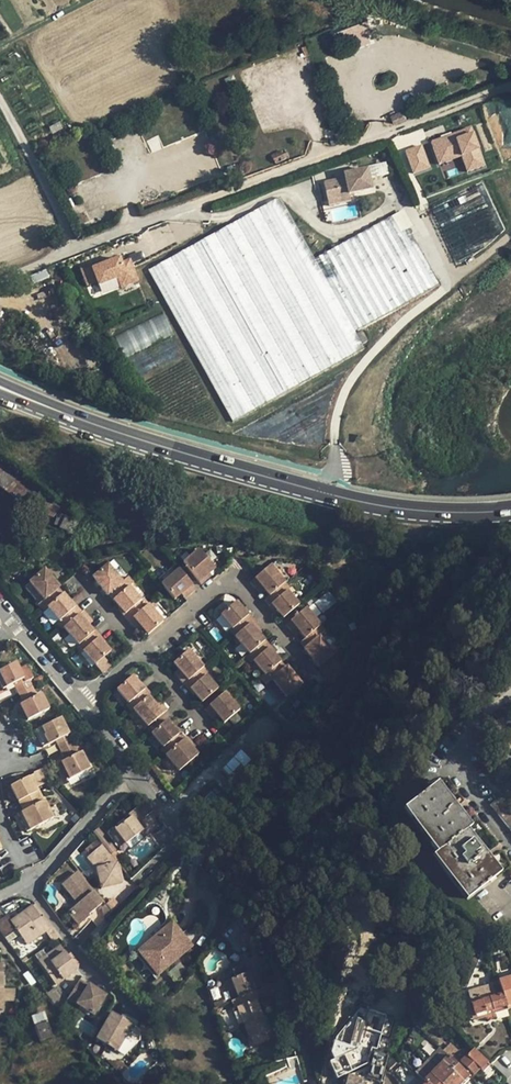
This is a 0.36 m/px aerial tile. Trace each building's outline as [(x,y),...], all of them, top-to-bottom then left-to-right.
[(470,132),(430,145),(437,167),(440,167),(439,163),(462,155),(467,171),(481,166),(470,132)] [(152,152),(162,148),(157,136),(147,140),(152,152)] [(273,156),(277,164),(290,158),(286,149),(273,156)] [(420,149),(404,154),(411,176),(427,171),(420,149)] [(439,163),(440,167),(460,160),(465,176),(482,171),(481,166),(467,171),(462,155),(439,163)] [(385,164),(367,168),(370,179),(388,174),(385,164)] [(325,181),(328,201),(349,197),(349,194),(372,189),(370,179),(367,168),(344,173),(345,177),(325,181)] [(328,201),(329,206),(350,202),(349,197),(328,201)] [(151,263),(227,418),(365,351),(354,328),(438,287),(409,228),(412,226),(405,211),(311,257),(282,199),(151,263)] [(91,265),(81,269),(88,286),(98,282),(99,285),(118,278),(122,287),(138,281),(130,259),(121,263),(119,258),(93,268),(91,265)] [(33,283),(49,277),(46,269),(30,275),(33,283)] [(122,351),(172,335),(166,317),(116,333),(122,351)] [(361,330),(356,333),(362,344),(368,341),(361,330)] [(25,507),(54,517),(61,508),(0,460),(0,486),(25,507)] [(179,564),(198,586),(204,581),(201,578),(205,575),(211,570),(195,551),(179,564)] [(111,602),(126,588),(130,584),(126,579),(119,584),(105,567),(90,579),(104,597),(105,596),(111,602)] [(171,601),(178,595),(182,591),(186,596),(192,590),(175,570),(158,586),(171,601)] [(45,609),(61,596),(56,590),(57,590),(49,580),(42,572),(27,585),(42,603),(36,608),(41,613),(45,609)] [(256,585),(252,589),(256,594),(261,590),(256,585)] [(278,585),(266,596),(261,600),(267,606),(268,604),(273,610),(280,618),(296,604),(278,585)] [(120,616),(126,623),(145,605),(146,605),(140,599),(138,601),(126,588),(111,602),(117,609),(122,615),(120,616)] [(182,591),(178,595),(182,600),(186,596),(182,591)] [(67,603),(61,596),(45,609),(57,623),(54,625),(59,631),(61,630),(79,614),(74,608),(72,609),(67,603)] [(232,637),(252,620),(246,614),(244,615),(239,610),(232,602),(217,615),(229,629),(227,631),(232,637)] [(136,625),(140,629),(145,636),(160,623),(145,605),(126,623),(131,629),(136,625)] [(302,607),(283,624),(288,631),(293,627),(297,631),(302,637),(317,624),(302,607)] [(79,614),(61,630),(76,646),(91,633),(86,627),(82,622),(86,619),(81,612),(79,614)] [(90,623),(86,619),(82,622),(86,627),(90,623)] [(257,626),(252,620),(232,637),(249,654),(262,641),(256,634),(252,629),(257,626)] [(317,624),(302,637),(297,641),(302,647),(301,648),(316,665),(331,652),(316,635),(322,630),(317,624)] [(131,629),(135,633),(140,629),(136,625),(131,629)] [(261,630),(257,626),(252,629),(256,634),(261,630)] [(293,627),(288,631),(292,635),(297,631),(293,627)] [(100,675),(106,670),(99,661),(101,659),(108,653),(101,645),(96,639),(98,638),(93,632),(91,633),(76,646),(73,649),(78,655),(81,653),(93,666),(100,675)] [(262,640),(262,641),(249,654),(245,658),(251,663),(253,661),(263,673),(279,659),(273,652),(271,653),(266,648),(268,646),(262,640)] [(186,651),(171,664),(176,670),(180,675),(176,679),(181,685),(201,668),(186,651)] [(109,667),(101,659),(99,661),(106,670),(109,667)] [(280,659),(279,659),(263,673),(259,677),(265,683),(271,678),(286,695),(301,682),(286,664),(285,665),(280,659)] [(3,687),(13,682),(22,677),(18,668),(15,663),(0,671),(0,682),(3,687)] [(13,682),(14,685),(27,678),(32,675),(25,664),(18,668),(22,677),(13,682)] [(206,673),(201,668),(181,685),(186,691),(188,689),(193,695),(200,703),(216,689),(204,676),(206,673)] [(180,675),(176,670),(172,674),(176,679),(180,675)] [(149,695),(144,689),(142,690),(137,685),(131,677),(115,690),(127,704),(124,706),(129,712),(132,711),(147,697),(149,695)] [(14,685),(22,699),(35,692),(27,678),(14,685)] [(37,695),(35,692),(22,699),(24,702),(37,695)] [(204,708),(203,709),(208,715),(213,712),(217,716),(223,723),(238,710),(223,692),(220,695),(204,708)] [(20,704),(29,720),(50,709),(41,693),(37,695),(24,702),(20,704)] [(152,703),(147,697),(132,711),(146,727),(166,710),(161,704),(156,708),(152,703)] [(161,704),(156,700),(152,703),(156,708),(161,704)] [(213,712),(208,715),(212,720),(217,716),(213,712)] [(165,720),(150,733),(162,747),(159,749),(164,755),(184,738),(179,733),(177,734),(172,729),(165,720)] [(28,736),(37,751),(50,744),(63,737),(55,721),(28,736)] [(65,740),(63,737),(50,744),(52,747),(65,740)] [(184,738),(164,755),(178,771),(196,755),(191,749),(187,745),(190,743),(185,737),(184,738)] [(52,747),(58,760),(72,753),(65,740),(52,747)] [(72,753),(58,760),(60,763),(73,756),(72,753)] [(53,767),(60,781),(83,768),(75,755),(73,756),(60,763),(53,767)] [(435,768),(403,792),(438,839),(432,843),(471,895),(505,869),(468,820),(472,817),(435,768)] [(42,770),(34,774),(35,775),(41,787),(48,783),(42,770)] [(35,775),(32,776),(39,788),(41,787),(35,775)] [(12,787),(20,803),(41,792),(39,788),(32,776),(12,787)] [(20,803),(24,809),(44,799),(41,792),(20,803)] [(230,804),(223,797),(221,800),(218,797),(210,805),(213,808),(204,818),(210,824),(230,804)] [(44,799),(24,809),(25,813),(46,802),(44,799)] [(20,816),(29,833),(55,819),(46,802),(25,813),(20,816)] [(201,815),(204,818),(213,808),(210,805),(201,815)] [(132,819),(116,831),(128,845),(144,832),(139,826),(145,821),(136,810),(129,816),(132,819)] [(100,828),(95,832),(118,860),(120,858),(116,852),(118,850),(111,843),(110,844),(103,837),(105,835),(100,828)] [(91,858),(90,859),(98,869),(103,890),(123,886),(118,865),(98,843),(87,852),(91,858)] [(80,905),(70,913),(81,926),(91,917),(90,916),(104,905),(77,874),(62,885),(80,905)] [(114,899),(108,906),(114,912),(120,906),(114,899)] [(103,909),(106,920),(111,915),(114,912),(108,906),(108,905),(103,909)] [(0,922),(0,931),(5,939),(17,930),(27,945),(49,929),(34,908),(12,922),(8,916),(0,922)] [(157,979),(159,976),(140,954),(174,924),(171,922),(135,954),(157,979)] [(159,976),(193,947),(174,924),(140,954),(159,976)] [(61,946),(47,956),(52,963),(66,953),(61,946)] [(47,956),(40,962),(56,986),(78,970),(66,953),(52,963),(49,960),(47,956)] [(256,991),(245,964),(232,970),(235,977),(230,980),(230,981),(234,990),(228,992),(231,1001),(234,1008),(237,1008),(248,1036),(250,1036),(254,1046),(263,1042),(261,1035),(272,1031),(266,1016),(262,1018),(256,1000),(259,999),(256,991)] [(36,983),(28,972),(23,975),(32,987),(36,983)] [(467,1006),(472,1022),(485,1018),(486,1022),(495,1019),(494,1014),(507,1010),(506,1007),(510,1005),(510,977),(498,981),(499,985),(467,995),(470,1005),(467,1006)] [(234,990),(230,981),(224,983),(228,992),(234,990)] [(80,982),(68,1000),(77,1007),(78,1005),(94,1016),(106,997),(90,987),(89,988),(80,982)] [(57,988),(46,996),(59,1014),(67,1002),(57,988)] [(3,990),(3,1013),(14,1013),(13,990),(3,990)] [(51,1039),(42,1011),(32,1014),(33,1017),(31,1018),(39,1043),(51,1039)] [(112,1014),(96,1040),(116,1052),(132,1027),(112,1014)] [(394,1024),(384,1021),(381,1030),(391,1033),(394,1024)] [(465,1055),(460,1062),(474,1075),(480,1069),(482,1071),(489,1064),(474,1050),(467,1057),(465,1055)] [(388,1057),(376,1053),(369,1077),(381,1080),(388,1057)] [(425,1083),(460,1083),(468,1075),(448,1055),(424,1081),(426,1083),(425,1083)] [(365,1065),(352,1062),(348,1075),(361,1079),(365,1065)] [(348,1075),(346,1083),(360,1083),(361,1080),(361,1079),(348,1075)]
